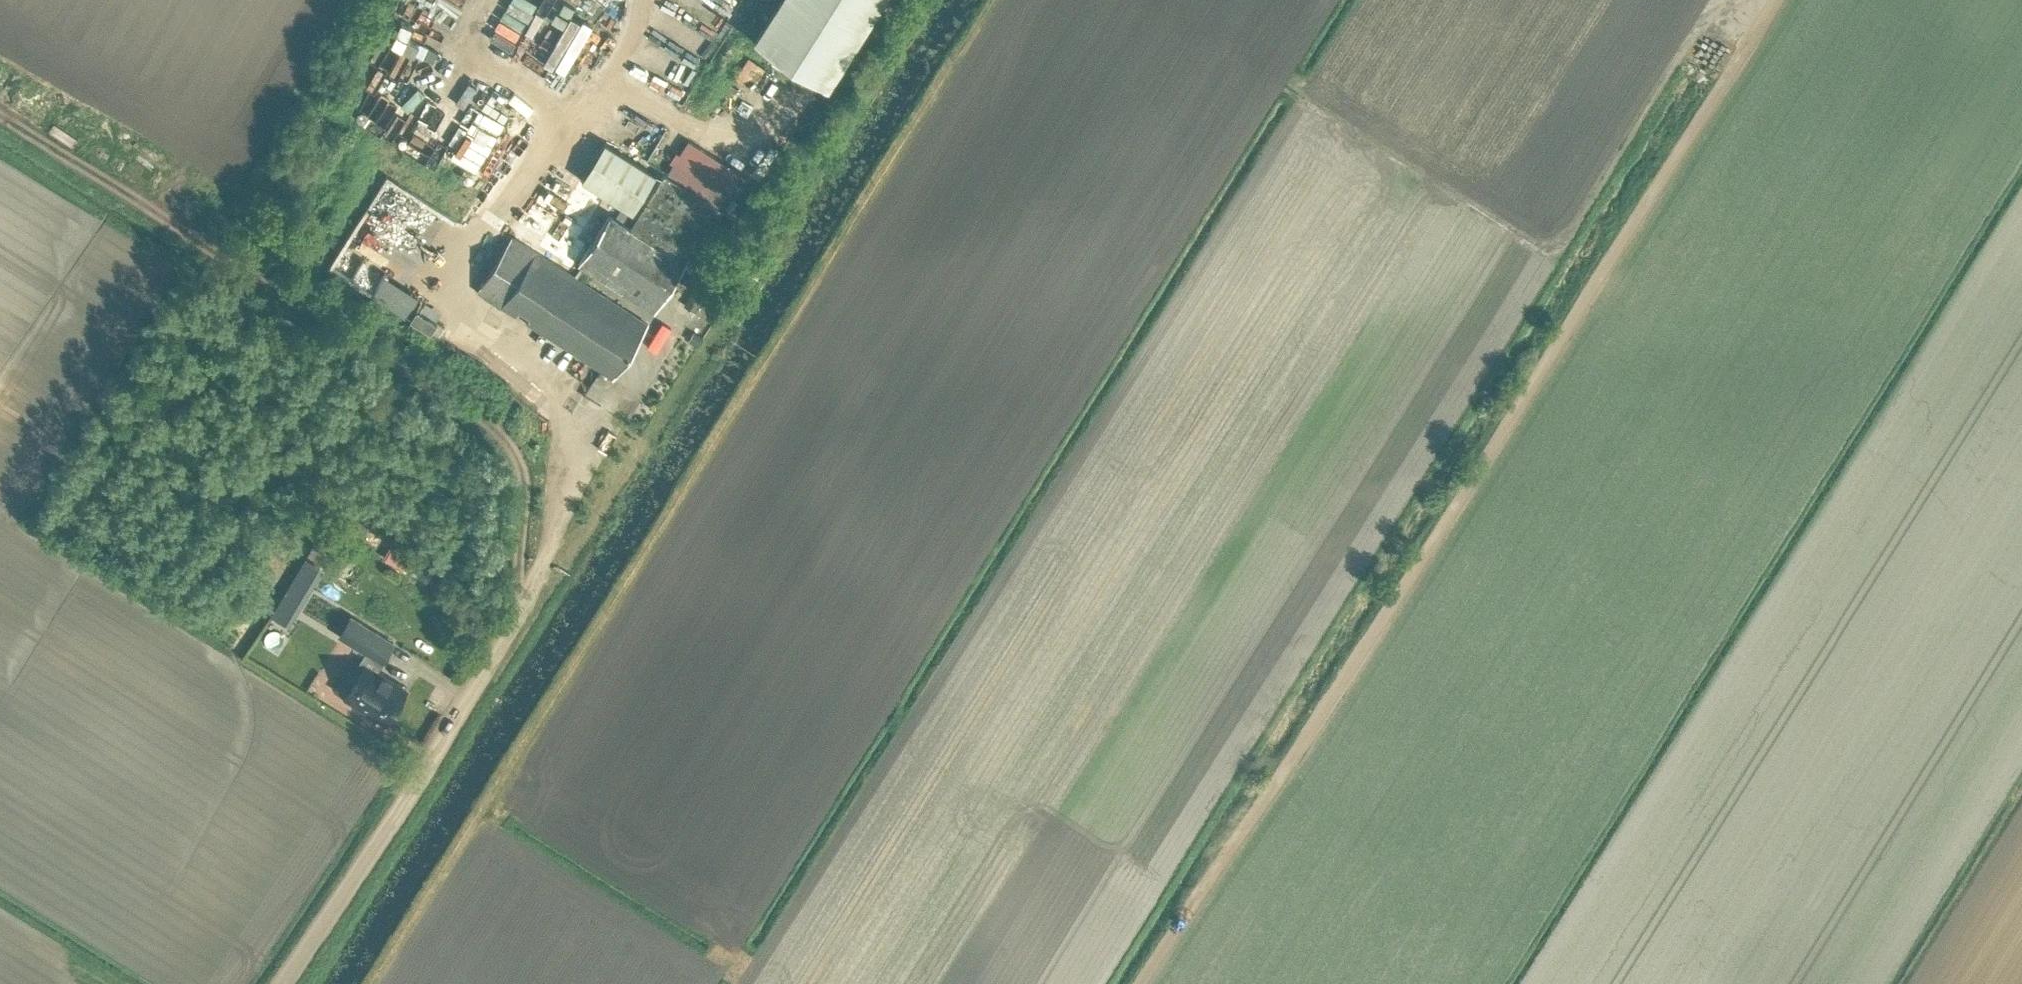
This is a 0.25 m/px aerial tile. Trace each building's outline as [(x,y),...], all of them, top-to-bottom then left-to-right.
[(878,0),(776,0),(753,37),(825,83),(878,0)] [(610,65),(602,72),(614,86),(622,79),(610,65)] [(672,138),(669,147),(689,155),(692,146),(672,138)] [(653,310),(690,254),(689,253),(719,205),(664,171),(616,140),(578,198),(566,217),(560,226),(574,236),(576,236),(574,240),(585,247),(576,262),(653,310)] [(613,377),(648,322),(512,235),(475,289),(613,377)] [(697,310),(710,289),(698,282),(686,302),(697,310)] [(413,308),(406,320),(436,337),(443,325),(433,320),(413,308)] [(693,331),(688,339),(696,344),(702,336),(693,331)] [(305,555),(270,613),(288,623),(323,566),(305,555)] [(381,662),(394,642),(354,616),(341,636),(381,662)] [(383,722),(406,686),(361,657),(338,694),(383,722)]
